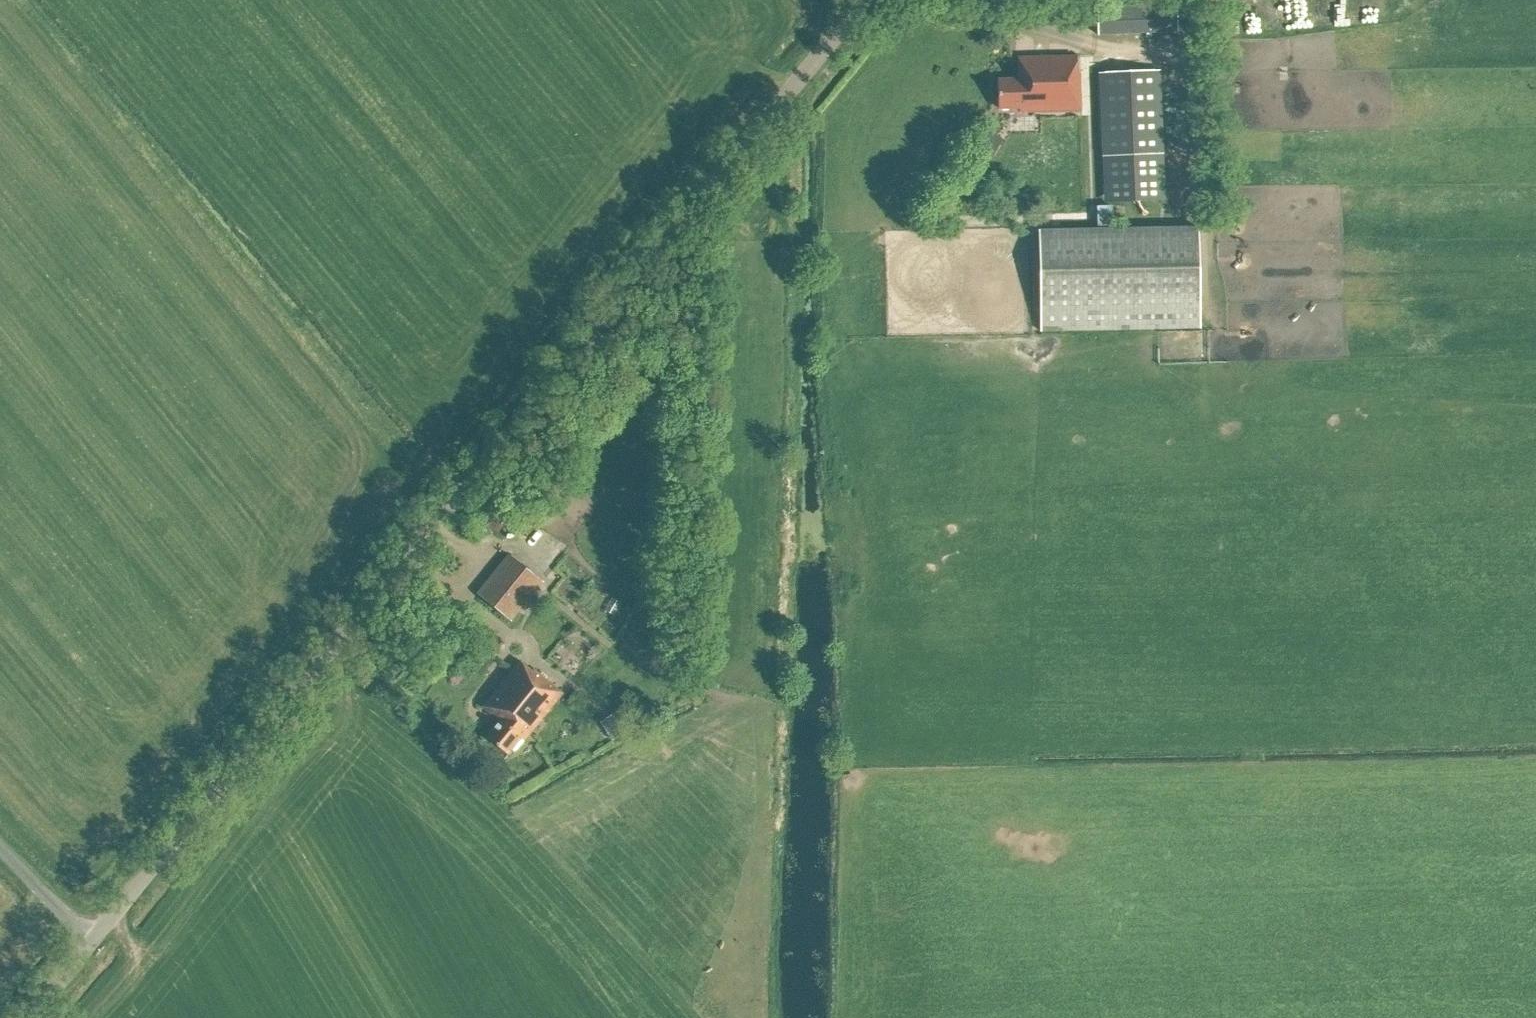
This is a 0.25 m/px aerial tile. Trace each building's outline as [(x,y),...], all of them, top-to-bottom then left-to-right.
[(1097,35),(1177,32),(1175,0),(1096,0),(1097,35)] [(1019,112),(1079,110),(1078,73),(1077,74),(1076,56),(1017,58),(1018,79),(997,80),(998,108),(1019,108),(1019,112)] [(1160,71),(1097,73),(1101,150),(1101,155),(1155,153),(1164,153),(1160,71)] [(986,129),(979,144),(991,150),(998,135),(986,129)] [(1112,205),(1098,206),(1098,230),(1113,230),(1112,205)] [(1201,329),(1199,228),(1113,230),(1098,230),(1038,232),(1040,332),(1201,329)] [(541,581),(508,555),(478,593),(510,619),(541,581)] [(526,740),(564,692),(534,668),(533,670),(519,659),(483,705),(500,719),(489,736),(510,755),(523,738),(526,740)] [(601,717),(609,736),(626,728),(618,709),(601,717)]
